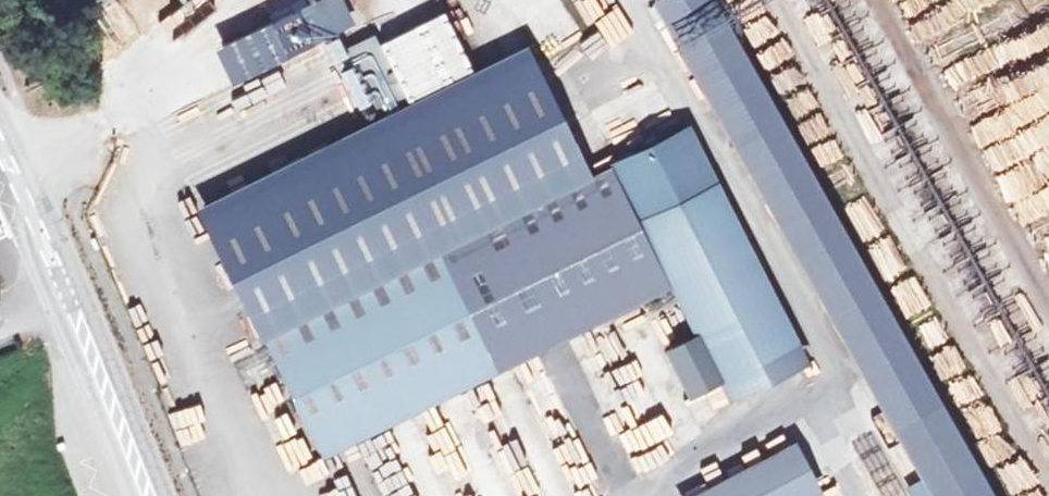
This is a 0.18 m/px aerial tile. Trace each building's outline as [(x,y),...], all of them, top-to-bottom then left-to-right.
[(213,10),(206,0),(190,0),(159,22),(171,40),(213,10)] [(569,0),(517,0),(556,60),(592,36),(569,0)] [(590,18),(606,7),(600,0),(576,0),(590,18)] [(740,116),(789,94),(740,0),(681,0),(740,116)] [(440,17),(377,49),(408,109),(471,78),(440,17)] [(205,224),(264,343),(586,178),(526,61),(205,224)] [(740,116),(876,380),(919,349),(789,94),(740,116)] [(809,358),(696,141),(617,182),(668,281),(729,399),(809,358)] [(586,178),(264,343),(293,400),(322,456),(504,362),(668,281),(617,182),(609,166),(586,178)] [(707,375),(661,289),(610,317),(657,402),(707,375)] [(258,417),(293,400),(264,343),(229,360),(258,417)] [(876,380),(936,495),(995,495),(919,349),(876,380)] [(718,419),(708,394),(687,402),(697,427),(718,419)] [(649,420),(622,427),(634,468),(660,460),(649,420)] [(729,495),(813,495),(821,492),(805,457),(729,495)]
